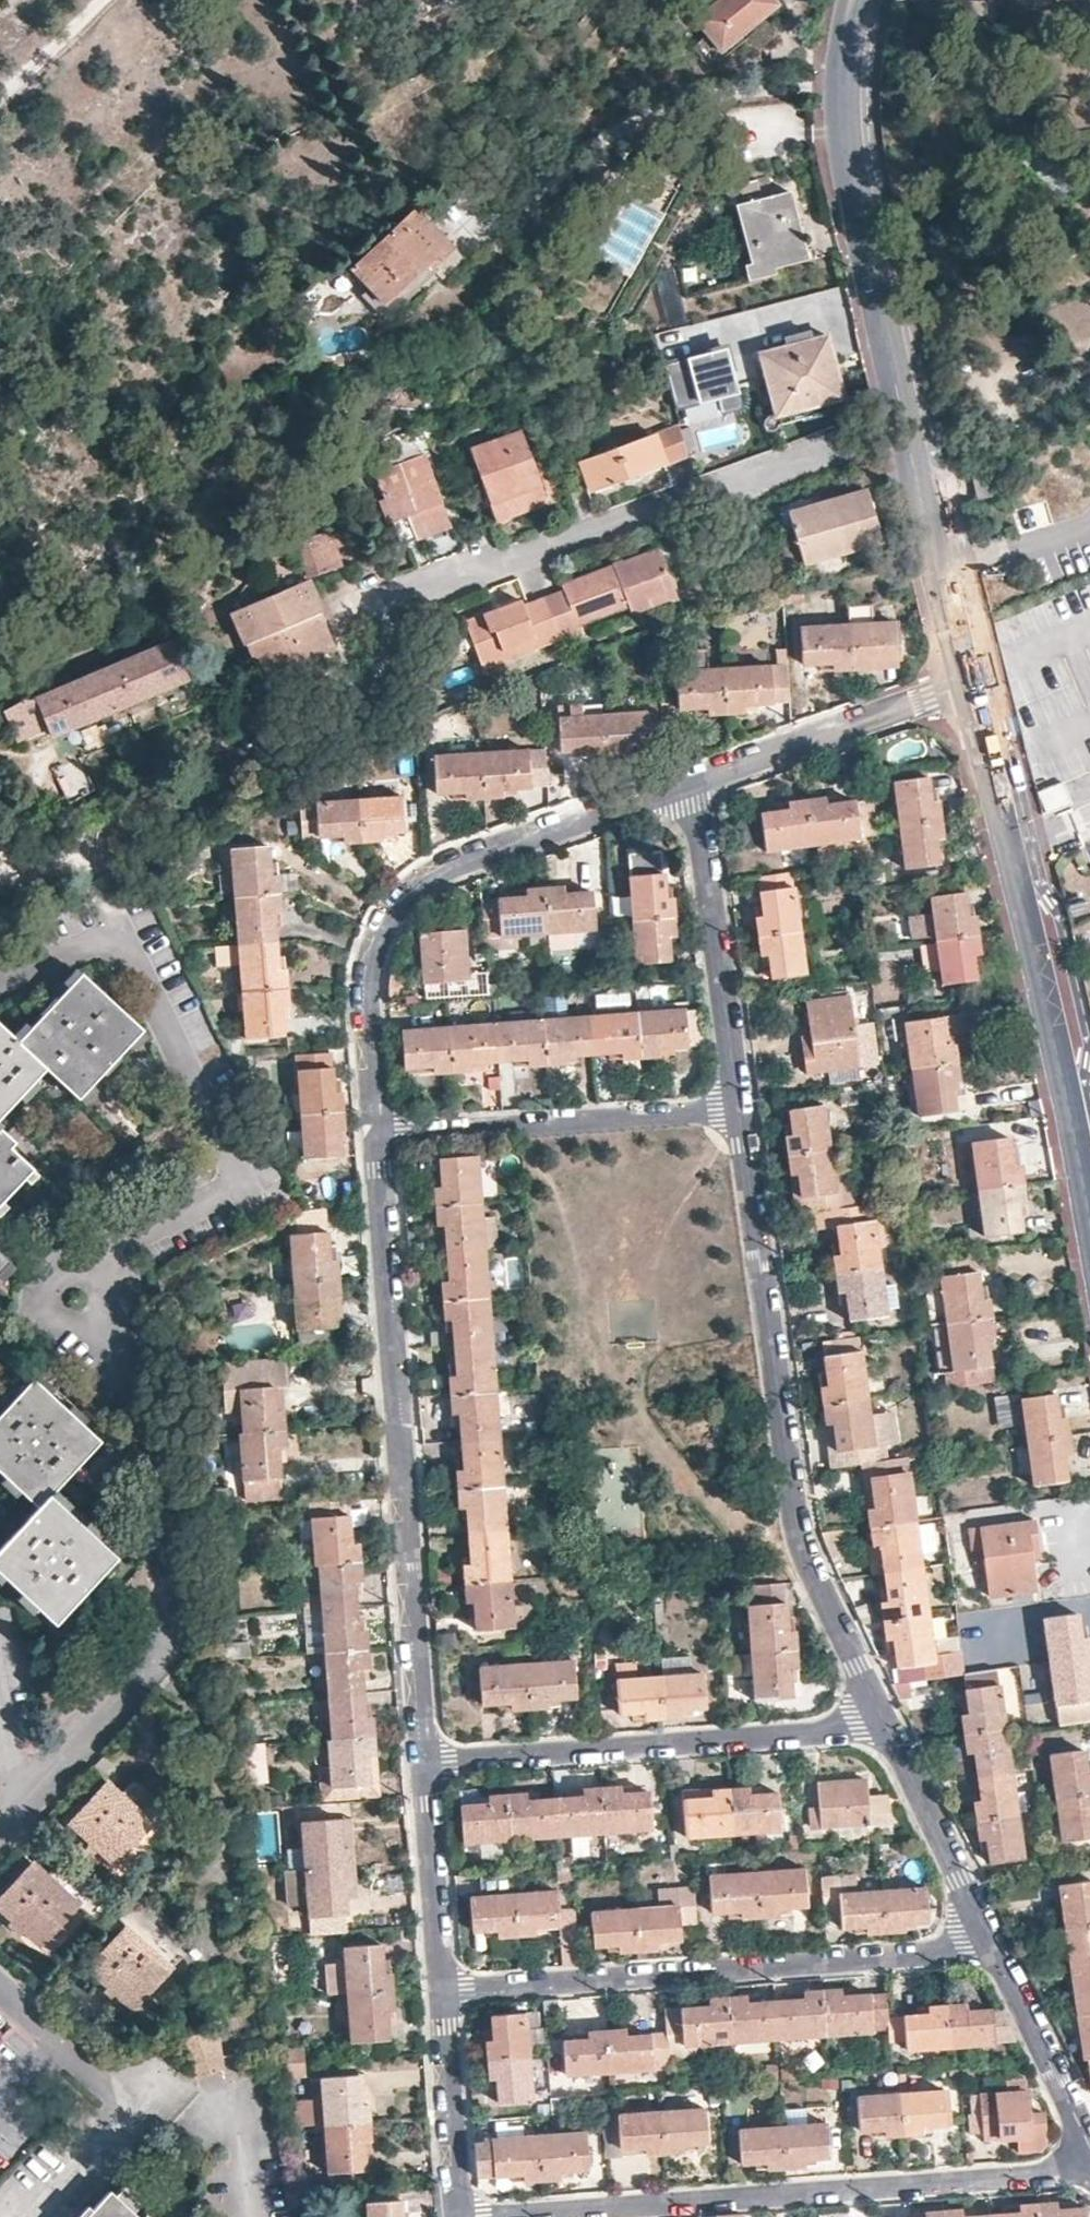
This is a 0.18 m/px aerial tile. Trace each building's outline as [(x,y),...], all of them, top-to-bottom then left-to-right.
[(779,8),(773,0),(717,0),(691,19),(716,52),(755,25),(779,8)] [(773,260),(775,269),(808,260),(802,237),(790,192),(736,207),(751,267),(773,260)] [(429,270),(430,269),(452,247),(439,233),(415,208),(351,267),(369,288),(384,304),(425,266),(429,270)] [(776,273),(775,269),(773,260),(751,267),(747,268),(750,280),(776,273)] [(369,288),(363,295),(383,317),(432,272),(430,269),(429,270),(425,266),(384,304),(369,288)] [(844,400),(829,336),(817,339),(761,353),(777,417),(844,400)] [(737,403),(725,350),(663,365),(675,417),(737,403)] [(552,498),(542,466),(531,471),(526,457),(537,453),(527,425),(476,443),(501,515),(552,498)] [(590,493),(666,464),(656,433),(632,442),(579,462),(590,493)] [(455,520),(444,486),(438,488),(433,474),(440,472),(430,446),(380,462),(389,489),(412,481),(419,503),(395,511),(404,538),(455,520)] [(531,471),(542,466),(537,453),(526,457),(531,471)] [(975,486),(979,498),(997,493),(989,470),(972,475),(975,486)] [(438,488),(444,486),(440,472),(433,474),(438,488)] [(389,513),(395,511),(419,503),(412,481),(389,489),(382,492),(389,513)] [(871,505),(867,490),(790,512),(803,565),(881,542),(871,505)] [(357,538),(352,524),(298,544),(310,577),(345,564),(338,545),(357,538)] [(559,633),(561,639),(582,632),(581,627),(579,620),(630,603),(632,609),(651,603),(649,593),(664,587),(660,575),(668,571),(660,547),(596,569),(566,579),(567,584),(545,591),(559,633)] [(676,593),(668,571),(660,575),(664,587),(649,593),(651,603),(676,593)] [(334,648),(322,618),(323,611),(310,581),(233,613),(247,646),(251,644),(265,676),(334,648)] [(559,633),(545,591),(524,598),(523,593),(467,614),(481,659),(503,652),(502,644),(532,633),(535,641),(559,633)] [(579,620),(581,627),(632,609),(630,603),(579,620)] [(848,608),(849,625),(874,623),(873,606),(848,608)] [(849,625),(852,668),(869,667),(869,659),(898,657),(896,622),(874,623),(849,625)] [(836,669),(852,668),(849,625),(804,627),(806,663),(821,662),(835,662),(836,669)] [(503,652),(535,641),(532,633),(502,644),(503,652)] [(186,678),(171,642),(37,701),(53,738),(145,697),(186,678)] [(709,667),(708,647),(687,648),(688,668),(709,667)] [(898,657),(869,659),(869,667),(870,669),(885,668),(899,667),(898,657)] [(781,663),(771,664),(724,667),(726,710),(746,709),(745,702),(762,701),(773,700),(790,699),(788,663),(781,663)] [(726,710),(724,667),(709,667),(688,668),(676,669),(678,706),(691,705),(707,704),(708,712),(726,710)] [(145,697),(53,738),(64,764),(199,705),(186,678),(145,697)] [(672,706),(670,678),(661,678),(663,706),(672,706)] [(648,711),(604,714),(607,753),(624,752),(624,744),(635,744),(651,743),(648,711)] [(607,753),(604,714),(560,717),(562,749),(575,748),(590,747),(590,754),(607,753)] [(481,752),(485,796),(501,795),(500,787),(517,786),(532,785),(529,748),(481,752)] [(466,797),(485,796),(481,752),(435,756),(437,793),(450,791),(466,790),(466,797)] [(903,823),(941,818),(939,802),(933,802),(931,789),(929,776),(908,779),(897,780),(903,823)] [(1062,785),(1039,796),(1047,815),(1071,804),(1062,785)] [(404,798),(361,800),(363,840),(380,839),(379,831),(394,830),(406,829),(404,798)] [(826,798),(808,801),(814,843),(862,837),(880,834),(879,827),(874,798),(856,801),(849,802),(828,805),(826,798)] [(363,840),(361,800),(316,803),(299,805),(302,837),(320,835),(326,835),(345,834),(346,841),(363,840)] [(814,843),(808,801),(792,803),(792,810),(779,812),(763,814),(766,836),(768,850),(814,843)] [(944,836),(941,818),(903,823),(909,866),(941,862),(939,849),(937,837),(944,836)] [(235,897),(278,893),(277,874),(270,875),(269,862),(267,846),(232,848),(232,849),(231,849),(231,850),(235,897)] [(633,874),(636,919),(675,916),(674,899),(667,899),(666,884),(664,858),(646,860),(632,861),(633,874)] [(761,937),(801,931),(793,872),(762,877),(766,906),(768,920),(759,921),(761,937)] [(494,899),(489,873),(480,876),(482,899),(494,899)] [(563,886),(544,887),(549,933),(550,950),(575,948),(573,932),(596,930),(593,892),(582,893),(564,894),(563,886)] [(521,949),(520,935),(549,933),(544,887),(529,888),(529,896),(504,898),(494,899),(482,899),(485,948),(490,952),(521,949)] [(280,913),(278,893),(235,897),(239,944),(275,941),(274,928),(273,913),(280,913)] [(941,940),(980,934),(977,919),(971,920),(969,907),(967,893),(935,898),(941,940)] [(675,916),(636,919),(639,962),(672,960),(671,947),(670,934),(676,933),(675,916)] [(931,917),(909,918),(911,944),(932,943),(931,917)] [(468,978),(465,931),(433,933),(422,934),(426,989),(446,988),(446,980),(468,978)] [(806,976),(801,931),(761,937),(764,954),(772,952),(774,964),(776,980),(806,976)] [(982,952),(980,934),(941,940),(947,984),(979,980),(978,969),(975,953),(982,952)] [(241,967),(243,992),(286,989),(284,970),(277,970),(276,957),(275,941),(239,944),(217,945),(219,968),(241,967)] [(920,948),(924,977),(937,976),(933,947),(920,948)] [(143,1030),(112,1000),(80,970),(16,1038),(0,1023),(0,1121),(47,1069),(79,1098),(143,1030)] [(485,995),(484,978),(471,979),(473,995),(485,995)] [(498,985),(489,985),(489,997),(495,996),(499,996),(498,985)] [(286,989),(243,992),(246,1038),(282,1035),(281,1023),(279,1006),(287,1006),(286,989)] [(577,1053),(596,1051),(594,1014),(568,1016),(566,996),(544,998),(545,1018),(548,1063),(565,1062),(565,1053),(577,1053)] [(875,1021),(854,1024),(851,996),(808,1002),(811,1032),(813,1046),(806,1048),(809,1071),(829,1068),(861,1064),(871,1062),(881,1061),(875,1021)] [(508,1004),(495,1004),(497,1022),(499,1058),(521,1057),(530,1056),(531,1064),(548,1063),(545,1018),(510,1021),(508,1004)] [(900,1006),(877,1009),(878,1020),(902,1016),(900,1006)] [(706,1009),(689,1010),(689,1007),(641,1011),(645,1055),(662,1054),(661,1046),(676,1045),(692,1044),(692,1046),(711,1044),(709,1028),(706,1009)] [(645,1055),(641,1011),(594,1014),(596,1051),(613,1050),(625,1049),(626,1056),(645,1055)] [(917,1070),(960,1064),(978,1062),(973,1031),(970,1014),(947,1018),(910,1023),(917,1070)] [(497,1022),(451,1025),(454,1070),(469,1069),(468,1061),(479,1060),(499,1058),(497,1022)] [(454,1070),(451,1025),(401,1028),(403,1052),(404,1065),(407,1065),(408,1073),(417,1072),(429,1071),(454,1070)] [(299,1072),(303,1114),(342,1112),(341,1095),(334,1095),(333,1076),(332,1070),(331,1054),(298,1056),(299,1072)] [(978,1062),(960,1064),(962,1083),(980,1081),(978,1062)] [(861,1064),(829,1068),(831,1082),(863,1077),(861,1064)] [(962,1083),(960,1064),(917,1070),(923,1117),(960,1112),(958,1099),(956,1084),(962,1083)] [(792,1154),(833,1149),(826,1104),(794,1109),(796,1126),(798,1136),(790,1137),(792,1154)] [(342,1112),(303,1114),(307,1158),(338,1156),(338,1145),(337,1129),(343,1129),(342,1112)] [(893,1125),(895,1137),(913,1135),(912,1122),(893,1125)] [(5,1201),(34,1170),(0,1136),(0,1207),(5,1201)] [(979,1189),(1023,1183),(1021,1168),(1015,1169),(1013,1154),(1010,1138),(972,1143),(979,1189)] [(854,1168),(836,1170),(833,1149),(792,1154),(794,1171),(802,1170),(806,1199),(807,1213),(815,1212),(860,1206),(854,1168)] [(438,1186),(440,1204),(483,1201),(480,1154),(458,1155),(444,1156),(445,1175),(446,1185),(438,1186)] [(1026,1201),(1023,1183),(979,1189),(982,1214),(978,1214),(980,1229),(985,1228),(986,1236),(1023,1231),(1021,1216),(1019,1202),(1026,1201)] [(483,1201),(440,1204),(441,1219),(448,1219),(450,1234),(451,1251),(486,1248),(485,1228),(496,1227),(494,1200),(483,1201)] [(838,1255),(840,1273),(884,1267),(881,1246),(890,1245),(887,1225),(885,1202),(860,1206),(815,1212),(818,1229),(841,1225),(843,1243),(845,1254),(838,1255)] [(328,1250),(325,1208),(296,1210),(298,1233),(290,1234),(294,1281),(338,1277),(337,1262),(329,1263),(328,1250)] [(489,1295),(486,1248),(451,1251),(452,1270),(453,1280),(446,1281),(447,1298),(489,1295)] [(13,1261),(0,1249),(0,1275),(13,1261)] [(927,1278),(934,1325),(950,1323),(994,1317),(991,1299),(984,1300),(981,1284),(980,1271),(977,1254),(936,1260),(938,1276),(927,1278)] [(884,1267),(840,1273),(842,1289),(850,1288),(852,1306),(854,1319),(890,1315),(890,1308),(893,1307),(892,1293),(887,1294),(884,1267)] [(342,1324),(333,1325),(333,1317),(332,1296),(339,1296),(338,1277),(294,1281),(298,1328),(300,1355),(349,1351),(347,1330),(342,1324)] [(505,1308),(504,1294),(489,1295),(490,1309),(503,1308),(505,1308)] [(490,1309),(489,1295),(447,1298),(448,1316),(456,1316),(457,1329),(458,1345),(493,1343),(492,1319),(503,1318),(503,1308),(490,1309)] [(995,1381),(993,1365),(992,1356),(990,1336),(996,1335),(994,1317),(950,1323),(956,1370),(951,1370),(953,1387),(995,1381)] [(828,1405),(871,1398),(864,1351),(862,1336),(826,1341),(828,1357),(830,1370),(832,1385),(825,1387),(828,1405)] [(497,1390),(493,1343),(458,1345),(458,1360),(459,1373),(452,1373),(453,1394),(497,1390)] [(242,1388),(245,1431),(284,1427),(284,1412),(277,1412),(274,1380),(272,1358),(240,1361),(242,1388)] [(103,1441),(77,1418),(36,1380),(0,1418),(0,1469),(39,1505),(0,1547),(0,1569),(24,1591),(59,1624),(77,1606),(89,1592),(120,1559),(97,1537),(88,1528),(52,1495),(103,1441)] [(877,1398),(894,1395),(892,1381),(882,1382),(882,1388),(876,1389),(877,1398)] [(497,1393),(497,1390),(453,1394),(454,1410),(462,1410),(463,1423),(464,1441),(500,1438),(499,1413),(497,1393)] [(510,1392),(497,1393),(499,1413),(511,1413),(510,1392)] [(1030,1441),(1069,1435),(1067,1418),(1060,1419),(1058,1408),(1056,1392),(1024,1396),(1030,1441)] [(1016,1397),(994,1398),(996,1432),(1019,1431),(1016,1397)] [(873,1414),(871,1398),(828,1405),(830,1420),(836,1419),(841,1451),(843,1466),(867,1463),(873,1462),(890,1460),(887,1444),(901,1443),(896,1411),(873,1414)] [(841,1451),(836,1419),(830,1420),(826,1420),(830,1447),(833,1468),(843,1466),(841,1451)] [(245,1431),(240,1431),(245,1495),(246,1496),(246,1497),(248,1497),(249,1497),(282,1495),(281,1472),(279,1449),(286,1448),(284,1427),(245,1431)] [(1072,1453),(1069,1435),(1030,1441),(1036,1483),(1068,1479),(1067,1468),(1065,1454),(1072,1453)] [(502,1456),(500,1438),(464,1441),(466,1457),(466,1469),(459,1469),(460,1488),(504,1484),(504,1479),(502,1456)] [(515,1456),(502,1456),(504,1479),(517,1478),(515,1456)] [(873,1462),(875,1477),(878,1506),(872,1506),(874,1526),(917,1520),(911,1472),(909,1457),(890,1460),(873,1462)] [(875,1477),(873,1462),(867,1463),(869,1482),(872,1506),(878,1506),(875,1477)] [(508,1531),(504,1484),(460,1488),(462,1503),(469,1503),(470,1515),(471,1534),(508,1531)] [(314,1516),(317,1565),(321,1565),(361,1562),(360,1544),(352,1544),(351,1531),(350,1514),(349,1497),(314,1500),(314,1516)] [(923,1567),(917,1520),(874,1526),(876,1542),(883,1542),(887,1571),(923,1567)] [(1032,1558),(1031,1545),(1038,1544),(1036,1521),(972,1529),(975,1547),(986,1545),(992,1595),(1036,1590),(1032,1558)] [(512,1578),(508,1531),(471,1534),(472,1552),(473,1562),(466,1563),(467,1581),(512,1578)] [(873,1573),(887,1571),(883,1542),(876,1542),(869,1543),(871,1555),(873,1573)] [(321,1565),(324,1608),(357,1605),(355,1578),(362,1577),(361,1562),(321,1565)] [(884,1601),(886,1619),(929,1613),(923,1567),(887,1571),(889,1587),(882,1588),(883,1599),(884,1601)] [(208,1574),(210,1582),(223,1581),(222,1573),(208,1574)] [(515,1626),(512,1578),(467,1581),(468,1598),(477,1598),(478,1611),(479,1629),(515,1626)] [(753,1650),(798,1646),(797,1630),(789,1631),(788,1612),(787,1601),(786,1583),(749,1586),(750,1602),(753,1650)] [(306,1652),(320,1652),(318,1597),(304,1598),(306,1652)] [(871,1601),(857,1606),(864,1622),(877,1620),(871,1601)] [(324,1608),(327,1650),(368,1647),(366,1630),(359,1630),(358,1620),(357,1605),(324,1608)] [(1044,1617),(1050,1659),(1089,1654),(1087,1638),(1081,1639),(1079,1628),(1077,1612),(1044,1617)] [(929,1613),(886,1619),(888,1637),(890,1637),(890,1643),(890,1649),(898,1649),(899,1664),(935,1660),(929,1613)] [(799,1666),(798,1646),(753,1650),(738,1651),(739,1667),(754,1667),(757,1698),(777,1696),(793,1695),(792,1678),(792,1666),(799,1666)] [(327,1650),(331,1694),(363,1692),(362,1675),(361,1665),(369,1665),(368,1647),(327,1650)] [(693,1654),(662,1656),(663,1676),(694,1674),(693,1654)] [(1089,1698),(1085,1672),(1089,1672),(1089,1660),(1089,1654),(1050,1659),(1052,1671),(1057,1702),(1060,1724),(1089,1720),(1089,1698)] [(935,1660),(899,1664),(901,1680),(966,1671),(964,1657),(935,1660)] [(577,1658),(528,1662),(531,1706),(548,1704),(547,1697),(568,1695),(579,1694),(577,1658)] [(1050,1659),(1027,1662),(1029,1674),(1052,1671),(1050,1659)] [(638,1677),(638,1660),(617,1661),(617,1678),(638,1677)] [(531,1706),(528,1662),(481,1665),(482,1683),(484,1701),(490,1701),(499,1700),(512,1699),(513,1707),(531,1706)] [(965,1714),(967,1731),(1007,1727),(1000,1682),(998,1666),(966,1671),(967,1686),(970,1705),(971,1713),(965,1714)] [(663,1676),(660,1676),(662,1716),(680,1715),(680,1708),(693,1707),(706,1707),(705,1673),(694,1674),(663,1676)] [(662,1716),(660,1676),(638,1677),(617,1678),(619,1712),(629,1711),(647,1710),(647,1717),(662,1716)] [(331,1694),(334,1737),(374,1735),(373,1717),(364,1717),(364,1706),(363,1692),(331,1694)] [(1027,1720),(1049,1717),(1047,1696),(1025,1699),(1027,1720)] [(978,1759),(980,1773),(1013,1769),(1007,1727),(967,1731),(969,1747),(976,1747),(978,1759)] [(334,1737),(330,1737),(331,1766),(332,1774),(328,1774),(329,1785),(369,1782),(368,1752),(375,1751),(374,1735),(334,1737)] [(1057,1797),(1089,1792),(1089,1776),(1087,1776),(1085,1764),(1083,1749),(1051,1753),(1057,1796),(1057,1797)] [(369,1782),(329,1785),(328,1774),(332,1774),(331,1766),(321,1767),(323,1801),(378,1798),(376,1769),(375,1751),(368,1752),(369,1782)] [(1057,1796),(1051,1753),(1035,1755),(1041,1797),(1057,1796)] [(265,1789),(262,1756),(247,1756),(249,1790),(265,1789)] [(978,1800),(980,1818),(1019,1812),(1013,1769),(980,1773),(982,1790),(983,1799),(978,1800)] [(891,1803),(867,1805),(866,1794),(865,1779),(826,1782),(819,1782),(821,1807),(811,1808),(812,1825),(868,1820),(893,1818),(892,1811),(891,1803)] [(162,1831),(176,1816),(136,1780),(123,1795),(110,1784),(93,1802),(74,1823),(119,1865),(138,1843),(156,1825),(162,1831)] [(603,1787),(606,1830),(654,1826),(651,1790),(636,1791),(622,1792),(621,1786),(603,1787)] [(560,1834),(606,1830),(603,1787),(587,1789),(588,1795),(575,1797),(558,1798),(560,1834)] [(735,1832),(731,1787),(714,1788),(694,1790),(683,1790),(684,1798),(686,1836),(735,1832)] [(750,1787),(731,1787),(735,1832),(781,1828),(779,1791),(769,1792),(751,1794),(750,1787)] [(513,1838),(510,1795),(494,1797),(494,1803),(489,1804),(485,1804),(484,1789),(472,1789),(463,1790),(465,1818),(466,1840),(513,1838)] [(1057,1797),(1063,1840),(1089,1836),(1089,1792),(1057,1797)] [(877,1794),(866,1794),(867,1805),(891,1803),(891,1793),(877,1794)] [(529,1794),(510,1795),(513,1838),(560,1834),(558,1798),(537,1800),(530,1800),(529,1794)] [(1019,1812),(980,1818),(982,1834),(989,1834),(991,1847),(992,1860),(1025,1856),(1019,1812)] [(354,1832),(353,1817),(339,1818),(342,1848),(350,1848),(355,1848),(354,1832)] [(307,1868),(351,1865),(350,1848),(342,1848),(339,1818),(303,1821),(306,1846),(307,1868)] [(800,1848),(798,1833),(791,1833),(791,1849),(800,1848)] [(307,1868),(306,1846),(288,1848),(290,1869),(307,1868)] [(136,1888),(118,1908),(92,1884),(64,1858),(50,1874),(38,1863),(18,1884),(0,1903),(0,1906),(44,1946),(80,1907),(101,1926),(107,1920),(122,1934),(110,1949),(93,1966),(102,1976),(115,1988),(138,2009),(180,1965),(197,1946),(136,1888)] [(762,1916),(759,1872),(727,1874),(727,1864),(712,1865),(715,1911),(730,1910),(744,1909),(745,1917),(762,1916)] [(352,1884),(351,1865),(307,1868),(310,1903),(311,1914),(347,1913),(346,1897),(344,1884),(352,1884)] [(310,1903),(307,1868),(290,1869),(286,1869),(289,1905),(310,1903)] [(807,1868),(759,1872),(762,1916),(779,1914),(778,1906),(787,1906),(810,1904),(807,1868)] [(515,1871),(502,1872),(503,1879),(516,1879),(515,1871)] [(826,1914),(844,1913),(845,1925),(858,1924),(872,1923),(872,1930),(888,1929),(885,1889),(859,1891),(858,1873),(824,1876),(826,1914)] [(1068,1927),(1089,1924),(1089,1879),(1061,1882),(1064,1902),(1068,1927)] [(660,1888),(661,1904),(636,1905),(639,1945),(656,1945),(656,1938),(673,1937),(683,1936),(682,1924),(700,1923),(697,1886),(660,1888)] [(929,1886),(885,1889),(888,1929),(904,1928),(904,1920),(911,1920),(931,1918),(930,1903),(929,1886)] [(559,1889),(517,1893),(519,1933),(535,1932),(535,1924),(551,1924),(562,1923),(559,1889)] [(519,1933),(517,1893),(471,1896),(473,1913),(474,1929),(483,1929),(493,1928),(501,1928),(502,1934),(519,1933)] [(639,1945),(636,1905),(593,1908),(595,1941),(610,1940),(623,1940),(623,1947),(639,1945)] [(1074,1970),(1089,1968),(1089,1924),(1068,1927),(1072,1957),(1074,1970)] [(349,1990),(350,1993),(394,1990),(392,1971),(385,1971),(384,1958),(383,1940),(346,1943),(347,1960),(331,1961),(333,1991),(349,1990)] [(1080,2013),(1089,2012),(1089,1968),(1074,1970),(1076,1985),(1080,2013)] [(842,1987),(825,1989),(829,2033),(875,2029),(890,2028),(890,2016),(888,1991),(872,1992),(863,1993),(843,1994),(842,1987)] [(777,2000),(779,2036),(829,2033),(825,1989),(807,1990),(794,1991),(795,1999),(790,1999),(777,2000)] [(394,1990),(350,1993),(354,2038),(390,2036),(388,2022),(387,2007),(395,2007),(394,1990)] [(749,1995),(730,1996),(733,2040),(779,2036),(777,2000),(764,2001),(749,2002),(749,1995)] [(733,2040),(730,1996),(714,1997),(713,1998),(713,1999),(713,2005),(692,2006),(683,2007),(685,2043),(690,2044),(690,2056),(715,2055),(714,2041),(733,2040)] [(530,2009),(529,2001),(511,2003),(512,2010),(530,2009)] [(951,2043),(948,2004),(932,2005),(932,2013),(914,2014),(905,2015),(890,2016),(890,2028),(891,2041),(907,2040),(907,2046),(951,2043)] [(966,2004),(948,2004),(951,2043),(994,2040),(1018,2039),(1009,2021),(1003,2009),(985,2010),(967,2010),(966,2004)] [(683,2007),(667,2008),(669,2033),(670,2057),(690,2056),(690,2044),(685,2043),(683,2007)] [(534,2010),(527,2011),(495,2013),(497,2032),(497,2037),(497,2042),(490,2043),(491,2059),(531,2055),(529,2027),(542,2026),(540,2010),(534,2010)] [(1080,2013),(1086,2057),(1089,2056),(1089,2064),(1089,2012),(1080,2013)] [(470,2027),(470,2035),(497,2032),(495,2013),(474,2015),(472,2018),(471,2021),(470,2024),(470,2027)] [(626,2030),(608,2031),(610,2070),(655,2067),(653,2034),(638,2035),(626,2036),(626,2030)] [(610,2070),(608,2031),(592,2032),(592,2039),(578,2039),(566,2040),(568,2073),(610,2070)] [(670,2057),(669,2033),(653,2034),(655,2067),(671,2067),(670,2057)] [(283,2048),(286,2062),(307,2061),(306,2047),(283,2048)] [(531,2055),(491,2059),(493,2075),(499,2075),(500,2092),(500,2101),(534,2099),(531,2055)] [(286,2062),(288,2076),(308,2074),(307,2061),(286,2062)] [(309,2099),(310,2127),(327,2125),(372,2122),(371,2104),(362,2104),(361,2075),(360,2074),(359,2074),(323,2076),(325,2098),(312,2099),(309,2099)] [(371,2092),(370,2074),(361,2074),(361,2075),(362,2104),(371,2104),(371,2092)] [(312,2099),(325,2098),(323,2076),(311,2077),(312,2099)] [(1028,2077),(1009,2078),(1009,2093),(1001,2093),(973,2095),(973,2112),(972,2112),(971,2113),(972,2135),(973,2136),(974,2137),(975,2137),(994,2136),(1019,2135),(1021,2152),(1044,2150),(1050,2144),(1047,2110),(1030,2111),(1029,2102),(1029,2092),(1028,2077)] [(944,2090),(901,2093),(904,2133),(922,2132),(921,2124),(936,2123),(949,2122),(947,2092),(946,2091),(945,2090),(944,2090)] [(904,2133),(901,2093),(858,2096),(860,2127),(860,2128),(861,2128),(862,2128),(863,2128),(875,2128),(887,2127),(887,2134),(904,2133)] [(309,2099),(291,2100),(295,2128),(310,2127),(309,2099)] [(707,2107),(663,2110),(666,2150),(682,2149),(682,2143),(699,2141),(709,2140),(707,2107)] [(666,2150),(663,2110),(620,2113),(621,2147),(635,2146),(649,2145),(649,2151),(666,2150)] [(620,2113),(603,2114),(605,2148),(621,2147),(620,2113)] [(372,2122),(327,2125),(330,2170),(366,2169),(365,2157),(364,2140),(372,2139),(372,2122)] [(828,2124),(785,2126),(788,2166),(804,2165),(804,2157),(815,2156),(831,2155),(828,2124)] [(788,2166),(785,2126),(742,2129),(743,2161),(756,2160),(770,2160),(770,2167),(788,2166)] [(589,2131),(541,2134),(544,2178),(561,2176),(561,2168),(578,2167),(591,2167),(589,2131)] [(478,2157),(479,2175),(491,2174),(514,2172),(525,2171),(525,2179),(544,2178),(541,2134),(493,2137),(493,2140),(476,2141),(478,2157)] [(305,2189),(307,2201),(316,2201),(316,2188),(305,2189)] [(114,2191),(90,2216),(143,2216),(114,2191)] [(404,2214),(402,2199),(372,2200),(371,2200),(370,2201),(370,2202),(371,2216),(404,2216),(404,2214)] [(1039,2202),(1040,2216),(1087,2216),(1086,2206),(1073,2207),(1058,2208),(1057,2201),(1039,2202)] [(993,2216),(1040,2216),(1039,2202),(1022,2203),(1023,2210),(1010,2211),(993,2212),(993,2216)] [(993,2212),(977,2213),(965,2214),(964,2207),(945,2208),(945,2216),(993,2216),(993,2212)] [(945,2208),(928,2209),(928,2215),(914,2216),(904,2216),(945,2216),(945,2208)]
